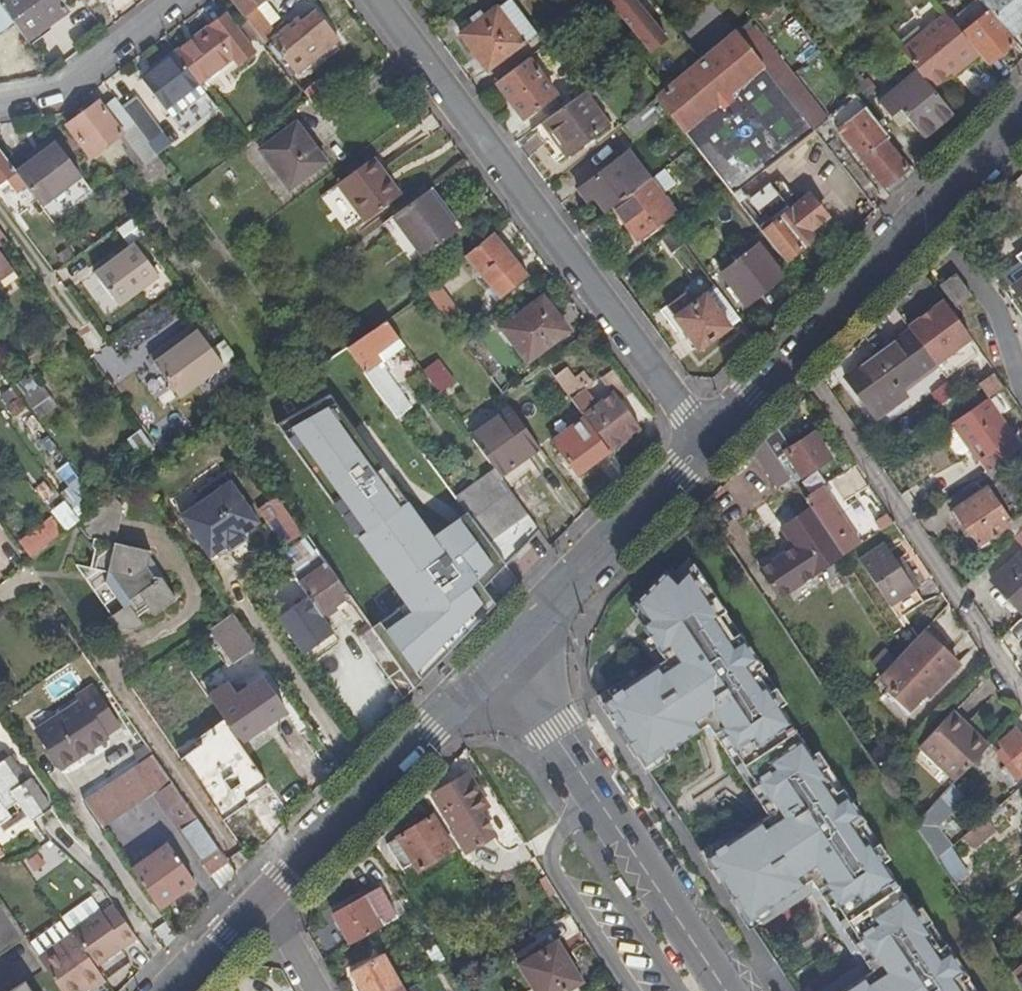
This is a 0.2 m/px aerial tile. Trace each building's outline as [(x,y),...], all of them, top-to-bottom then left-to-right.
[(24,42),(64,12),(55,0),(0,0),(0,8),(24,42)] [(257,36),(268,28),(254,9),(265,0),(228,0),(257,36)] [(634,0),(607,0),(651,52),(667,39),(634,0)] [(1011,38),(1021,28),(1021,0),(981,0),(991,13),(1011,38)] [(496,9),(460,36),(487,71),(536,34),(510,1),(497,10),(496,9)] [(264,44),(286,73),(300,61),(305,66),(323,52),(318,46),(333,35),(314,11),(300,22),(297,18),(264,44)] [(1016,44),(1011,38),(991,13),(963,36),(980,57),(988,67),(1016,44)] [(225,17),(175,55),(197,84),(230,60),(237,67),(253,56),(225,17)] [(918,75),(931,90),(958,68),(962,72),(980,57),(963,36),(947,17),(902,55),(918,75)] [(733,197),(758,176),(709,112),(739,87),(788,150),(814,129),(774,79),(738,33),(724,45),(702,63),(666,92),(657,100),(733,197)] [(724,45),(717,36),(695,54),(702,63),(724,45)] [(197,84),(175,55),(141,81),(169,120),(204,94),(197,84)] [(528,59),(496,84),(523,119),(555,96),(528,59)] [(774,79),(814,129),(827,119),(787,67),(774,79)] [(924,140),(953,117),(931,90),(918,75),(881,106),(892,119),(901,112),(924,140)] [(604,78),(542,124),(568,159),(609,128),(589,100),(610,85),(604,78)] [(709,112),(758,176),(788,150),(739,87),(709,112)] [(120,107),(142,137),(145,142),(159,131),(135,97),(120,107)] [(68,127),(91,159),(122,136),(99,104),(68,127)] [(889,137),(866,107),(841,127),(845,134),(844,135),(862,158),(861,159),(885,187),(907,169),(885,141),(889,137)] [(646,108),(622,128),(633,141),(657,121),(646,108)] [(324,165),(296,127),(260,153),(288,191),(324,165)] [(145,142),(142,137),(132,145),(146,165),(157,157),(145,142)] [(41,207),(81,178),(55,140),(39,151),(42,155),(31,163),(16,173),(25,186),(41,207)] [(42,155),(39,151),(28,159),(31,163),(42,155)] [(25,186),(16,173),(0,152),(0,184),(6,179),(17,192),(25,186)] [(594,198),(606,214),(613,209),(649,181),(628,154),(578,192),(587,203),(594,198)] [(347,235),(395,200),(378,177),(381,174),(372,161),(320,198),(347,235)] [(661,169),(649,178),(660,193),(673,184),(661,169)] [(649,181),(613,209),(638,241),(674,213),(649,181)] [(761,221),(755,225),(785,263),(814,240),(809,234),(826,219),(808,197),(788,213),(767,188),(748,204),(761,221)] [(461,229),(431,189),(427,193),(426,193),(457,233),(461,229)] [(457,233),(426,193),(394,216),(391,219),(422,258),(457,233)] [(683,244),(674,232),(661,241),(671,254),(683,244)] [(493,234),(465,257),(500,299),(529,277),(493,234)] [(157,278),(134,246),(93,276),(118,307),(157,278)] [(759,247),(723,275),(747,307),(784,277),(759,247)] [(9,267),(0,255),(0,273),(9,267)] [(9,267),(0,273),(0,280),(12,272),(9,267)] [(971,295),(956,274),(941,285),(956,306),(971,295)] [(1009,288),(1021,306),(1021,278),(1009,288)] [(443,281),(430,289),(450,322),(463,315),(443,281)] [(741,320),(718,289),(708,297),(707,296),(695,304),(688,296),(669,309),(670,312),(665,315),(670,323),(676,319),(699,351),(741,320)] [(957,326),(950,315),(936,294),(918,306),(939,338),(957,326)] [(543,298),(501,329),(527,363),(569,333),(543,298)] [(374,366),(401,347),(385,323),(345,351),(376,394),(384,405),(396,397),(374,366)] [(193,327),(172,343),(175,348),(198,332),(193,327)] [(223,367),(198,332),(175,348),(172,343),(149,359),(179,399),(223,367)] [(849,383),(874,418),(901,399),(896,391),(910,382),(914,387),(923,380),(920,375),(931,364),(908,334),(873,360),(875,363),(849,383)] [(422,374),(438,397),(454,385),(437,363),(422,374)] [(984,399),(1001,387),(984,364),(967,375),(984,399)] [(504,392),(516,385),(507,368),(494,375),(504,392)] [(554,378),(584,421),(608,453),(640,430),(614,395),(594,409),(582,392),(577,395),(571,387),(570,380),(564,371),(554,378)] [(2,396),(18,420),(51,396),(34,373),(2,396)] [(278,418),(313,397),(302,376),(250,407),(253,412),(257,410),(259,413),(271,407),(278,418)] [(937,405),(951,395),(942,383),(928,393),(937,405)] [(406,410),(396,397),(384,405),(395,419),(406,410)] [(1021,452),(986,403),(963,419),(950,427),(967,453),(969,451),(986,475),(995,470),(1021,452)] [(509,410),(468,438),(493,472),(498,479),(526,460),(538,451),(509,410)] [(608,453),(584,421),(553,443),(577,475),(608,453)] [(153,452),(140,433),(128,441),(141,460),(153,452)] [(809,436),(783,454),(799,478),(825,460),(809,436)] [(763,442),(751,454),(764,473),(778,465),(774,460),(763,442)] [(394,468),(384,453),(376,459),(386,474),(394,468)] [(774,460),(778,465),(791,485),(799,478),(783,454),(774,460)] [(883,545),(899,536),(882,508),(874,513),(861,492),(866,489),(853,467),(822,485),(856,543),(875,531),(883,545)] [(427,513),(394,468),(382,477),(405,510),(391,520),(400,532),(410,546),(369,574),(363,564),(343,578),(371,618),(458,556),(427,513)] [(986,475),(946,502),(974,546),(1006,524),(1015,538),(1021,531),(1021,513),(1018,507),(1021,504),(1021,503),(1018,496),(1014,499),(995,470),(986,475)] [(493,472),(454,501),(489,549),(503,567),(537,534),(498,479),(493,472)] [(221,479),(255,527),(257,525),(224,477),(221,479)] [(255,527),(221,479),(200,493),(236,545),(243,541),(241,537),(255,527)] [(79,480),(65,493),(78,507),(92,494),(79,480)] [(802,501),(809,512),(840,559),(858,546),(820,490),(802,501)] [(236,545),(200,493),(199,495),(204,501),(179,518),(208,559),(225,548),(227,552),(236,545)] [(111,496),(101,504),(107,511),(120,515),(121,509),(111,496)] [(107,511),(101,504),(75,524),(85,539),(91,540),(90,547),(93,550),(88,569),(105,573),(103,583),(121,608),(105,620),(109,626),(114,630),(121,632),(126,632),(131,630),(139,625),(133,617),(144,609),(149,616),(174,601),(159,579),(153,578),(146,568),(149,553),(113,545),(120,515),(107,511)] [(840,559),(809,512),(781,531),(793,551),(789,553),(808,580),(840,559)] [(20,543),(32,558),(48,546),(63,534),(51,518),(20,543)] [(1015,538),(1013,540),(1021,549),(1021,531),(1015,538)] [(410,546),(400,532),(360,560),(363,564),(369,574),(410,546)] [(503,567),(489,549),(479,557),(492,576),(503,567)] [(914,594),(896,567),(884,550),(860,565),(889,610),(914,594)] [(1021,552),(992,582),(1021,610),(1021,554),(1021,552)] [(808,580),(789,553),(760,574),(778,601),(808,580)] [(306,600),(319,619),(347,599),(315,554),(287,574),(306,600)] [(900,563),(896,567),(914,594),(918,592),(900,563)] [(959,983),(965,980),(959,970),(955,972),(946,958),(950,956),(943,946),(937,950),(923,929),(929,925),(918,909),(912,913),(880,866),(887,862),(876,846),(870,850),(856,829),(862,824),(856,815),(852,818),(843,803),(846,801),(840,791),(833,795),(819,774),(825,770),(815,754),(809,758),(777,710),(783,706),(773,691),(766,695),(752,673),(759,670),(752,660),(748,662),(739,648),(743,646),(736,636),(730,641),(716,619),(722,615),(690,567),(673,585),(663,575),(633,606),(650,632),(644,635),(656,654),(662,650),(673,666),(646,683),(642,677),(601,705),(643,768),(706,726),(713,722),(773,813),(767,817),(704,859),(746,922),(809,881),(869,973),(841,990),(964,990),(959,983)] [(914,594),(889,610),(898,624),(922,608),(914,594)] [(302,658),(332,637),(319,619),(306,600),(277,621),(302,658)] [(253,648),(238,626),(221,637),(237,659),(253,648)] [(402,701),(412,691),(369,630),(358,639),(402,701)] [(937,640),(927,631),(904,654),(878,682),(890,693),(888,694),(911,716),(957,666),(934,644),(937,640)] [(234,746),(278,714),(255,682),(230,701),(220,688),(203,701),(234,746)] [(103,735),(116,726),(89,687),(75,697),(78,702),(33,734),(59,771),(106,739),(103,735)] [(907,720),(911,716),(888,694),(885,697),(907,720)] [(954,784),(984,752),(965,734),(968,730),(950,714),(919,750),(954,784)] [(773,813),(713,722),(706,726),(767,817),(773,813)] [(1004,764),(1008,769),(1004,772),(1012,782),(1021,774),(1021,740),(1015,732),(1000,744),(1012,757),(1004,764)] [(51,807),(31,778),(26,780),(10,756),(0,763),(0,830),(3,834),(28,817),(31,821),(51,807)] [(224,865),(150,756),(81,802),(99,829),(151,794),(207,877),(224,865)] [(465,778),(431,797),(451,830),(449,833),(464,858),(492,840),(478,816),(485,810),(465,778)] [(949,791),(937,804),(949,818),(963,805),(949,791)] [(1005,803),(983,822),(994,834),(1016,816),(1005,803)] [(937,804),(914,828),(935,861),(950,849),(936,829),(949,818),(937,804)] [(431,820),(385,847),(400,872),(411,866),(417,875),(451,854),(431,820)] [(969,848),(962,840),(950,849),(935,861),(939,867),(942,872),(969,848)] [(130,873),(157,912),(194,886),(168,847),(156,856),(151,850),(140,857),(144,863),(130,873)] [(332,917),(348,946),(393,920),(377,891),(332,917)] [(95,969),(133,941),(111,908),(101,915),(99,913),(70,934),(72,937),(95,969)] [(539,945),(543,953),(552,965),(565,958),(566,959),(571,955),(558,933),(539,945)] [(95,969),(72,937),(40,962),(60,990),(78,990),(84,986),(89,990),(104,980),(95,969)] [(543,953),(519,967),(534,990),(568,990),(580,984),(566,959),(565,958),(552,965),(543,953)] [(358,990),(391,990),(397,988),(379,958),(349,974),(358,990)] [(1011,975),(1021,990),(1021,966),(1011,975)]
